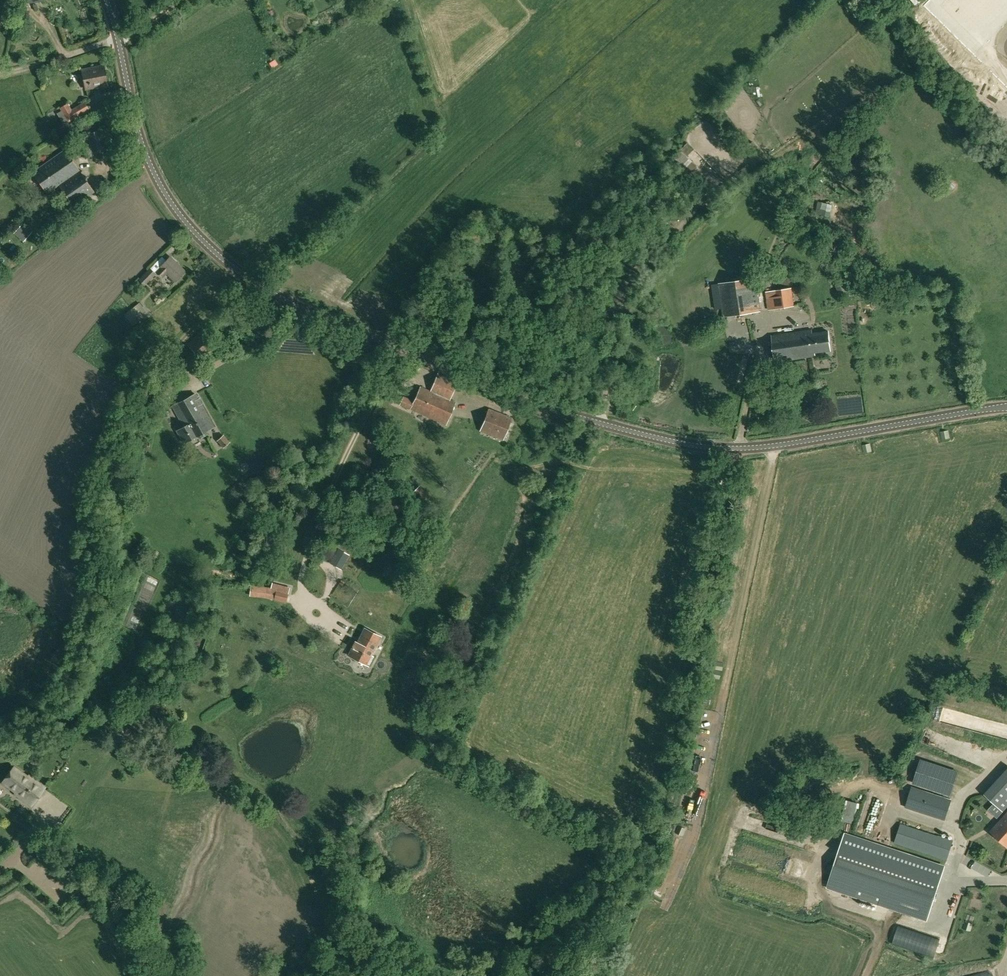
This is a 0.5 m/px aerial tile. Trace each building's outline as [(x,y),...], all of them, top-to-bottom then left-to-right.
[(922,4),(1006,88),(1006,0),(926,0),(922,4)] [(83,71),(86,89),(107,85),(104,67),(83,71)] [(59,108),(61,111),(57,113),(63,124),(68,121),(69,122),(76,118),(79,123),(91,116),(88,111),(89,110),(84,102),(71,109),(68,103),(59,108)] [(87,134),(92,152),(106,149),(101,130),(87,134)] [(59,185),(80,171),(65,150),(33,173),(47,194),(59,185)] [(59,185),(74,206),(94,192),(80,171),(59,185)] [(821,202),(818,214),(829,217),(831,204),(821,202)] [(24,224),(14,234),(24,243),(33,232),(24,224)] [(162,277),(167,273),(175,282),(186,271),(170,255),(160,267),(156,271),(162,277)] [(138,280),(144,286),(156,274),(150,268),(138,280)] [(759,311),(754,279),(719,284),(724,317),(759,311)] [(766,292),(769,311),(794,306),(792,288),(766,292)] [(124,315),(133,326),(149,314),(140,302),(124,315)] [(203,328),(186,345),(202,360),(221,341),(216,335),(213,338),(203,328)] [(776,362),(815,357),(815,353),(831,351),(828,331),(812,333),(812,330),(772,336),(776,362)] [(439,373),(430,391),(421,386),(414,401),(405,396),(400,405),(444,425),(455,402),(449,400),(458,382),(439,373)] [(156,394),(166,399),(177,381),(168,376),(156,394)] [(214,427),(202,404),(196,393),(173,406),(184,426),(176,431),(183,444),(214,427)] [(489,409),(481,430),(503,439),(512,418),(489,409)] [(949,430),(940,432),(942,440),(950,438),(949,430)] [(224,435),(217,441),(223,448),(230,442),(224,435)] [(870,444),(862,445),(864,454),(871,452),(870,444)] [(419,486),(413,492),(424,503),(430,497),(419,486)] [(336,561),(344,565),(350,554),(339,548),(331,563),(334,564),(336,561)] [(262,585),(261,597),(265,597),(270,599),(286,602),(290,587),(272,583),(271,587),(267,586),(262,585)] [(351,647),(351,648),(347,656),(367,666),(382,636),(364,627),(357,641),(355,640),(351,647)] [(703,737),(702,745),(709,746),(711,738),(703,737)] [(16,793),(32,805),(45,786),(29,775),(28,776),(14,766),(3,781),(17,791),(16,793)] [(912,788),(906,807),(944,819),(950,800),(912,788)] [(688,813),(685,822),(692,824),(695,816),(688,813)] [(990,831),(1006,846),(1006,813),(990,831)] [(901,823),(894,843),(946,860),(952,840),(901,823)] [(836,856),(826,885),(889,906),(926,918),(936,890),(943,867),(844,833),(836,856)] [(656,888),(653,895),(660,899),(664,891),(656,888)]
